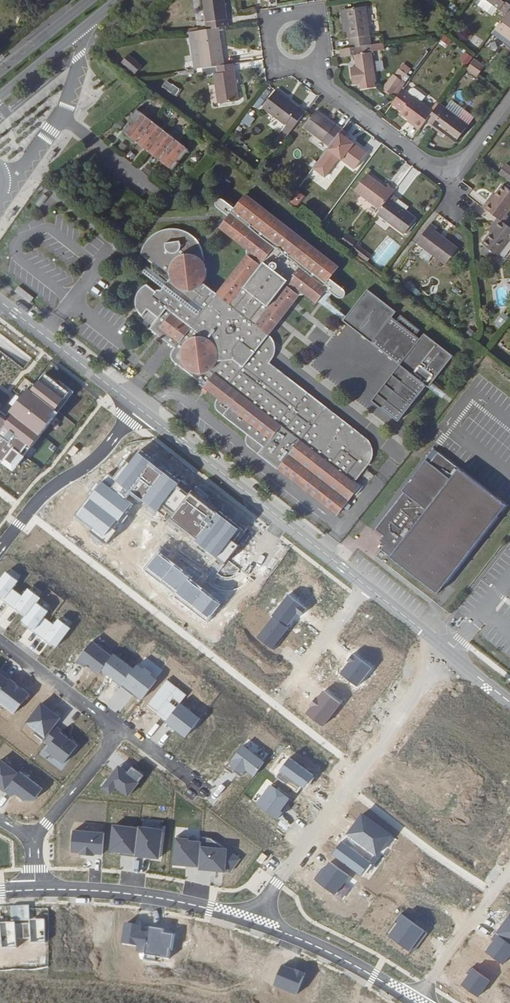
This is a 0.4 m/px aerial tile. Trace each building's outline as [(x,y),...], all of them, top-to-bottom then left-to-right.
[(208,30),(220,28),(229,27),(226,0),(204,0),(208,30)] [(487,0),(484,0),(480,5),(489,12),(494,6),(487,0)] [(509,41),(509,0),(487,0),(494,6),(507,15),(496,30),(509,41)] [(372,45),(367,6),(346,8),(349,33),(351,48),(342,49),(343,57),(355,55),(357,67),(351,67),(353,83),(359,83),(359,85),(377,83),(372,52),(363,54),(362,46),(372,45)] [(201,49),(204,68),(213,67),(225,65),(220,28),(208,30),(199,31),(201,49)] [(201,68),(204,68),(201,49),(199,31),(196,31),(190,32),(193,51),(196,69),(199,69),(201,68)] [(475,42),(470,48),(477,54),(482,47),(475,42)] [(127,51),(120,60),(134,72),(141,63),(127,51)] [(411,63),(415,66),(425,54),(420,51),(411,63)] [(467,65),(472,56),(463,51),(458,60),(467,65)] [(474,60),(467,70),(478,78),(485,68),(474,60)] [(236,100),(231,64),(225,65),(213,67),(204,68),(201,68),(199,69),(201,75),(211,74),(215,103),(236,100)] [(386,87),(394,93),(404,80),(396,74),(386,87)] [(409,92),(422,102),(427,97),(416,88),(413,88),(409,92)] [(421,129),(427,121),(456,144),(470,127),(441,103),(434,112),(422,102),(409,92),(404,89),(393,104),(402,111),(401,113),(421,129)] [(287,137),(306,112),(276,90),(264,107),(286,124),(280,132),(287,137)] [(189,150),(137,108),(129,118),(132,121),(132,124),(134,126),(131,129),(128,126),(123,132),(144,147),(145,145),(147,146),(147,147),(147,149),(149,151),(151,152),(153,152),(154,152),(155,153),(154,155),(173,171),(178,165),(175,163),(177,160),(179,161),(181,161),(189,150)] [(328,148),(355,169),(368,152),(361,147),(348,137),(350,133),(317,109),(304,126),(330,146),(328,148)] [(251,126),(254,116),(245,113),(241,123),(251,126)] [(350,133),(348,137),(361,147),(364,144),(350,133)] [(53,150),(47,157),(50,160),(56,152),(53,150)] [(501,176),(509,183),(509,169),(509,168),(508,170),(506,169),(501,176)] [(377,215),(404,236),(417,220),(406,212),(395,204),(398,201),(392,196),(395,191),(388,186),(386,189),(367,173),(354,191),(380,211),(377,215)] [(509,241),(509,228),(503,223),(509,216),(507,214),(509,210),(509,190),(503,184),(491,201),(489,200),(483,208),(497,218),(492,225),(496,227),(491,234),(483,244),(498,257),(509,241)] [(154,270),(167,281),(163,287),(161,286),(158,286),(155,286),(153,288),(151,288),(148,285),(145,286),(142,288),(140,291),(136,296),(135,301),(136,308),(138,313),(142,317),(147,310),(157,318),(156,320),(148,329),(172,348),(170,351),(170,355),(170,358),(172,362),(175,364),(199,383),(198,385),(217,399),(215,403),(215,407),(217,411),(226,419),(246,434),(245,438),(245,441),(246,443),(247,446),(248,447),(258,455),(296,485),(330,512),(332,513),(334,514),(339,513),(345,505),(353,494),(359,486),(356,484),(354,482),(368,465),(372,459),(373,454),(372,448),(370,443),(365,437),(334,413),(285,375),(270,363),(261,356),(264,352),(262,351),(259,349),(261,346),(269,335),(282,318),(300,296),(302,295),(305,295),(314,302),(319,302),(324,295),(326,293),(328,292),(331,292),(338,297),(341,298),(344,297),(345,295),(345,291),(343,288),(331,279),(337,270),(338,268),(337,265),(313,247),(252,198),(248,196),(247,195),(244,195),(243,196),(234,207),(233,206),(225,200),(222,199),(220,199),(218,199),(216,201),(215,204),(216,206),(217,207),(227,215),(227,216),(220,224),(220,228),(222,230),(243,247),(246,249),(246,255),(217,292),(215,293),(204,284),(206,281),(207,277),(207,273),(207,269),(206,264),(203,261),(203,256),(201,249),(197,242),(191,236),(184,232),(177,230),(170,229),(163,230),(156,232),(150,237),(144,242),(141,247),(139,254),(156,268),(154,270)] [(12,209),(6,217),(9,219),(15,211),(12,209)] [(433,222),(417,244),(446,265),(459,247),(437,231),(439,228),(433,222)] [(496,227),(492,225),(487,231),(491,234),(496,227)] [(344,233),(341,241),(352,245),(355,237),(344,233)] [(18,286),(14,292),(30,303),(34,298),(18,286)] [(393,319),(398,312),(369,290),(344,322),(373,344),(378,338),(393,319)] [(498,327),(508,316),(503,311),(493,322),(498,327)] [(393,326),(413,342),(417,337),(422,331),(402,315),(397,322),(393,326)] [(393,326),(397,322),(393,319),(378,338),(406,359),(421,340),(417,337),(413,342),(393,326)] [(428,387),(430,388),(455,356),(426,334),(421,340),(406,359),(374,401),(400,422),(428,387)] [(262,351),(264,352),(261,356),(270,363),(272,360),(274,356),(276,350),(275,344),(273,339),(269,335),(261,346),(259,349),(262,351)] [(2,457),(9,462),(25,442),(28,444),(50,416),(47,414),(65,391),(54,382),(42,373),(28,389),(25,387),(4,414),(0,411),(0,459),(2,457)] [(56,379),(54,382),(65,391),(47,414),(50,416),(51,417),(56,411),(54,410),(70,391),(56,379)] [(28,444),(25,442),(9,462),(2,457),(0,459),(0,461),(10,469),(21,454),(20,453),(28,444)] [(104,472),(71,513),(88,526),(85,530),(102,542),(112,529),(110,527),(128,503),(122,498),(128,491),(152,510),(155,506),(158,503),(169,512),(167,515),(163,519),(218,562),(233,543),(227,539),(236,528),(214,510),(212,512),(209,509),(210,508),(187,489),(183,495),(171,486),(176,480),(162,469),(161,471),(150,463),(151,461),(136,449),(126,462),(123,460),(110,477),(104,472)] [(380,551),(437,595),(506,507),(438,454),(429,464),(425,461),(401,492),(403,494),(375,530),(383,537),(388,541),(384,546),(380,551)] [(359,486),(353,494),(356,497),(364,486),(357,482),(356,484),(359,486)] [(155,506),(167,515),(169,512),(158,503),(155,506)] [(155,545),(137,567),(169,592),(168,594),(200,620),(218,597),(209,590),(205,595),(188,582),(193,576),(180,566),(177,570),(160,557),(164,552),(155,545)] [(0,594),(8,584),(14,577),(3,568),(0,572),(0,594)] [(4,601),(14,589),(8,584),(0,594),(0,597),(4,601)] [(12,604),(23,612),(33,599),(37,594),(25,585),(19,593),(12,603),(12,604)] [(11,606),(12,604),(12,603),(19,593),(14,589),(4,601),(11,606)] [(19,617),(30,625),(39,613),(40,614),(45,607),(33,599),(23,612),(19,617)] [(28,627),(34,632),(45,618),(40,614),(39,613),(30,625),(28,627)] [(53,643),(67,625),(55,616),(51,622),(42,635),(53,643)] [(40,637),(42,635),(51,622),(45,618),(34,632),(40,637)] [(94,671),(98,667),(109,653),(89,638),(72,658),(80,664),(82,662),(94,671)] [(117,684),(130,666),(111,651),(109,653),(98,667),(111,677),(110,678),(117,684)] [(139,696),(154,677),(146,672),(148,670),(141,664),(139,666),(134,662),(130,666),(117,684),(124,689),(126,686),(132,691),(139,696)] [(9,680),(3,675),(2,676),(0,675),(0,692),(9,680)] [(152,713),(153,711),(155,709),(164,717),(177,701),(184,692),(164,677),(142,705),(152,713)] [(9,680),(0,692),(0,710),(1,711),(4,707),(14,715),(29,695),(9,680)] [(182,734),(185,731),(197,716),(177,701),(164,717),(163,719),(172,727),(173,725),(176,728),(175,729),(182,734)] [(41,705),(26,724),(36,732),(33,735),(42,743),(42,742),(54,727),(60,720),(41,705)] [(153,711),(163,719),(164,717),(155,709),(153,711)] [(197,716),(185,731),(199,741),(196,745),(202,750),(217,732),(197,716)] [(61,732),(54,727),(42,742),(49,747),(60,734),(61,732)] [(77,747),(60,734),(49,747),(46,752),(63,765),(77,747)] [(261,761),(239,744),(222,767),(229,772),(230,770),(233,767),(240,772),(243,768),(251,774),(261,761)] [(5,791),(19,773),(1,759),(0,761),(0,788),(5,791)] [(237,775),(240,772),(233,767),(230,770),(237,775)] [(117,769),(100,790),(108,796),(113,789),(126,799),(142,780),(130,770),(125,775),(117,769)] [(42,788),(20,771),(19,773),(5,791),(11,796),(14,792),(25,800),(34,800),(42,788)] [(254,803),(274,817),(279,811),(277,809),(286,797),(268,784),(254,803)] [(288,799),(286,797),(277,809),(279,811),(288,799)] [(139,828),(114,825),(110,850),(121,851),(127,852),(126,856),(135,857),(139,828)] [(139,827),(139,828),(135,857),(144,858),(144,855),(150,856),(150,857),(159,858),(162,830),(139,827)] [(104,833),(74,830),(72,851),(81,852),(80,854),(94,855),(94,853),(103,854),(104,833)] [(187,837),(177,836),(174,865),(198,867),(200,843),(187,842),(187,837)] [(201,838),(200,843),(198,867),(198,869),(230,872),(239,860),(211,839),(201,838)] [(502,908),(509,913),(509,895),(502,908)] [(485,930),(509,944),(509,918),(496,910),(485,930)] [(450,988),(448,993),(470,1002),(473,1002),(477,995),(461,988),(459,992),(450,988)]
